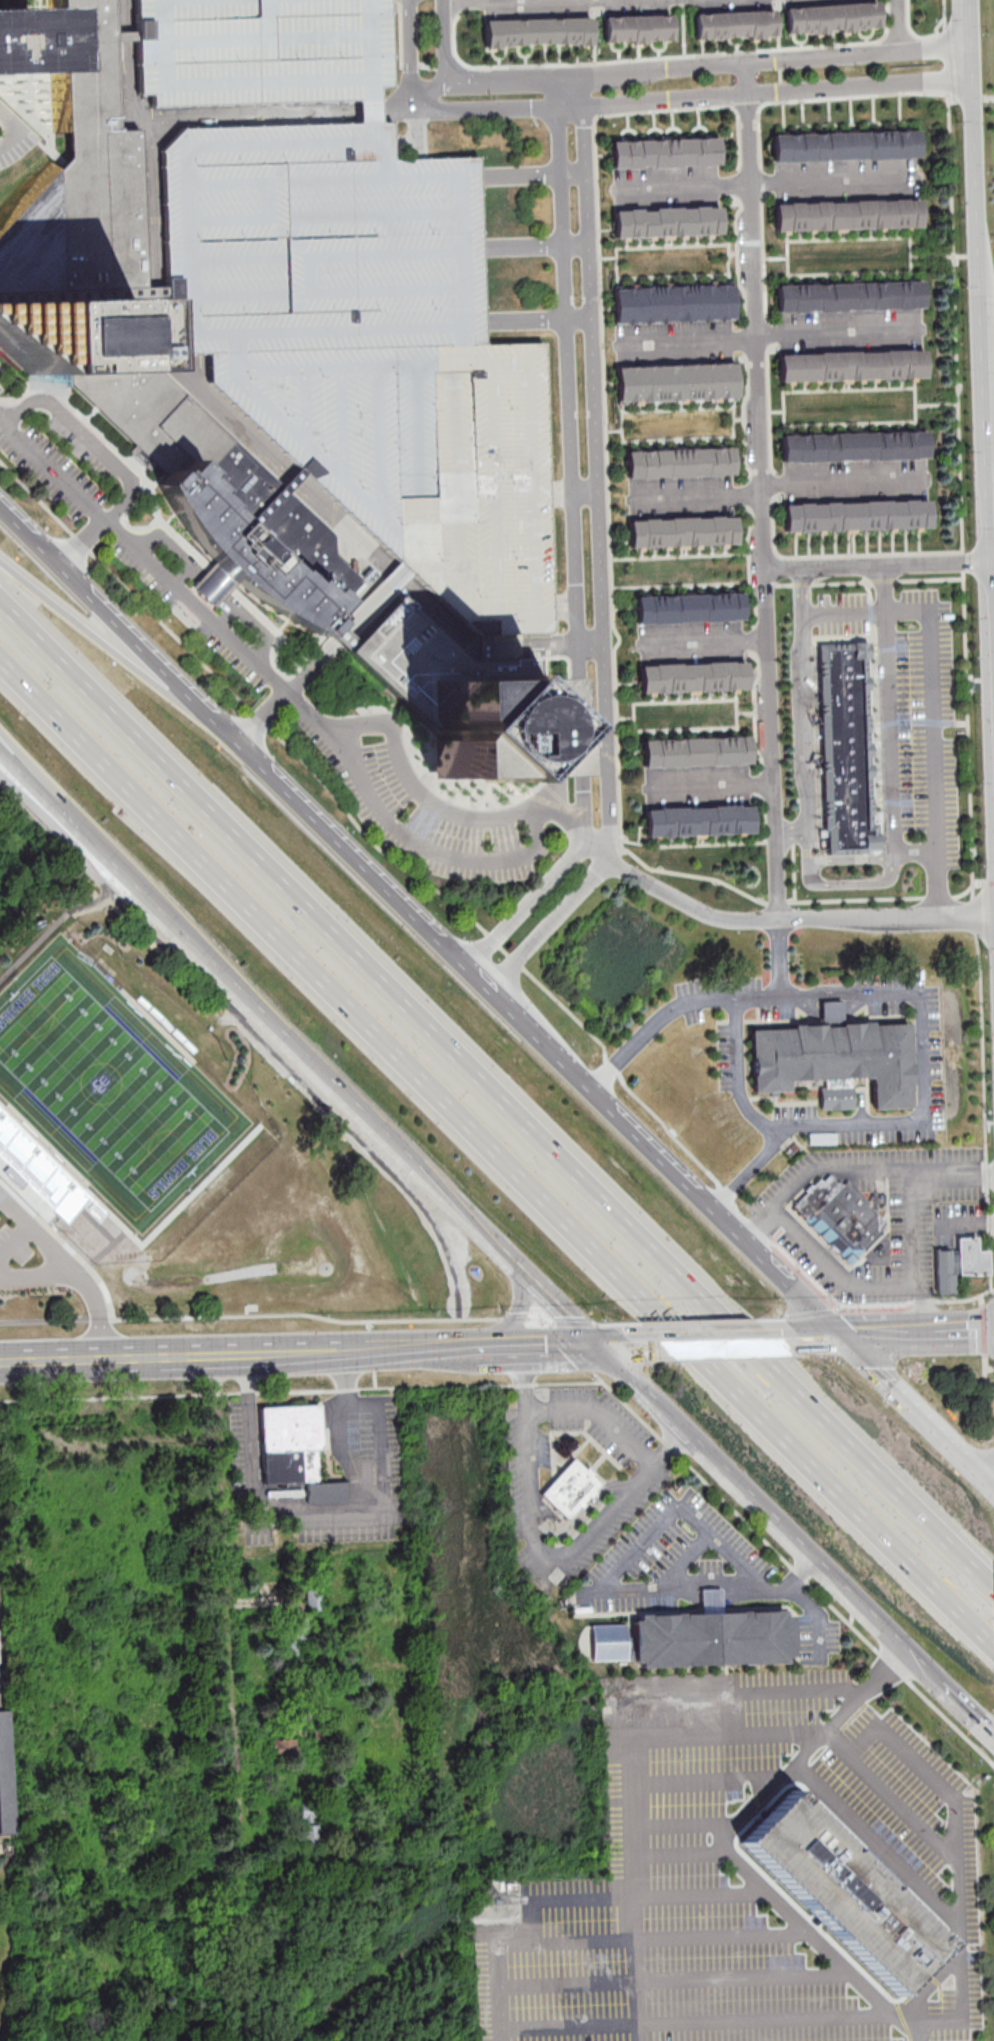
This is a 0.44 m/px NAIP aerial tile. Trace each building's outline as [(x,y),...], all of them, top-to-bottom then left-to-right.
[(46,29),(29,30),(30,45),(51,45),(54,132),(69,133),(69,157),(59,167),(47,158),(0,208),(0,301),(128,296),(129,372),(26,374),(67,383),(171,480),(190,459),(204,469),(200,475),(215,487),(210,492),(225,505),(221,508),(287,572),(292,570),(304,583),(308,579),(322,593),(326,588),(339,600),(318,628),(430,725),(428,680),(535,676),(533,656),(482,658),(464,659),(286,488),(155,361),(145,370),(140,294),(145,296),(144,290),(141,129),(120,130),(116,37),(114,0),(46,0),(46,29)] [(138,36),(140,95),(153,96),(152,107),(359,100),(360,121),(182,128),(161,149),(165,290),(167,331),(190,353),(208,353),(209,382),(303,471),(405,566),(478,634),(481,634),(552,631),(548,494),(543,343),(483,344),(482,322),(480,248),(479,177),(478,155),(395,160),(379,121),(378,87),(392,86),(389,0),(137,0),(138,36)] [(784,8),(877,1),(879,27),(786,34),(784,8)] [(31,70),(30,45),(29,30),(29,8),(0,9),(0,71),(31,70)] [(692,13),(774,10),(775,36),(694,40),(692,13)] [(603,16),(672,15),(672,41),(604,42),(603,16)] [(485,19),(591,17),(591,43),(485,46),(485,19)] [(771,134),(917,128),(919,156),(772,163),(771,134)] [(610,141),(717,136),(718,164),(611,168),(610,141)] [(773,203),(919,197),(921,225),(774,231),(773,203)] [(612,210),(719,206),(720,234),(613,238),(612,210)] [(777,286),(923,280),(924,308),(778,314),(777,286)] [(613,288),(731,283),(733,318),(614,323),(613,288)] [(2,344),(2,352),(15,352),(15,360),(26,374),(129,372),(128,296),(0,301),(0,344),(2,344)] [(779,355),(925,348),(926,377),(780,383),(779,355)] [(616,367),(734,362),(736,397),(617,402),(616,367)] [(781,436),(927,430),(928,459),(782,465),(781,436)] [(626,451),(733,447),(734,475),(627,479),(626,451)] [(190,459),(171,480),(161,492),(186,530),(214,562),(244,592),(278,613),(314,635),(318,628),(339,600),(326,588),(322,593),(308,579),(304,583),(292,570),(287,572),(221,508),(225,505),(210,492),(215,487),(200,475),(204,469),(190,459)] [(783,505),(929,499),(930,527),(784,533),(783,505)] [(628,521),(735,517),(736,544),(629,549),(628,521)] [(635,596),(742,592),(743,619),(636,624),(635,596)] [(819,642),(869,641),(874,853),(824,854),(819,642)] [(637,666),(744,661),(745,689),(638,694),(637,666)] [(535,676),(428,680),(430,725),(432,778),(539,773),(535,676)] [(641,739),(748,735),(749,763),(642,767),(641,739)] [(644,809),(751,805),(752,832),(645,837),(644,809)] [(822,1002),(822,1022),(842,1022),(842,1002),(822,1002)] [(909,1024),(752,1027),(753,1093),(788,1093),(788,1081),(820,1080),(821,1110),(853,1109),(853,1078),(872,1078),(873,1109),(911,1108),(909,1024)] [(847,1181),(842,1185),(829,1171),(792,1206),(849,1265),(890,1226),(847,1181)] [(989,1275),(989,1250),(978,1250),(978,1237),(957,1237),(957,1249),(935,1249),(936,1293),(955,1293),(954,1275),(989,1275)] [(259,1407),(263,1484),(307,1482),(307,1505),(346,1503),(345,1477),(323,1478),(320,1405),(259,1407)] [(567,1521),(604,1484),(575,1456),(539,1493),(567,1521)] [(323,1588),(307,1588),(307,1610),(323,1610),(323,1588)] [(636,1616),(784,1611),(784,1617),(790,1617),(792,1659),(785,1659),(786,1665),(638,1670),(638,1664),(632,1664),(631,1622),(637,1622),(636,1616)] [(590,1660),(625,1660),(625,1624),(590,1624),(590,1660)] [(282,1656),(282,1671),(304,1671),(304,1636),(290,1636),(290,1656),(282,1656)] [(16,1834),(12,1710),(0,1711),(0,1835),(16,1834)] [(315,1728),(314,1737),(326,1738),(326,1729),(315,1728)] [(296,1737),(273,1737),(273,1758),(296,1758),(296,1737)] [(896,1995),(947,1942),(790,1789),(739,1841),(896,1995)] [(301,1802),(301,1851),(323,1851),(323,1802),(301,1802)]
